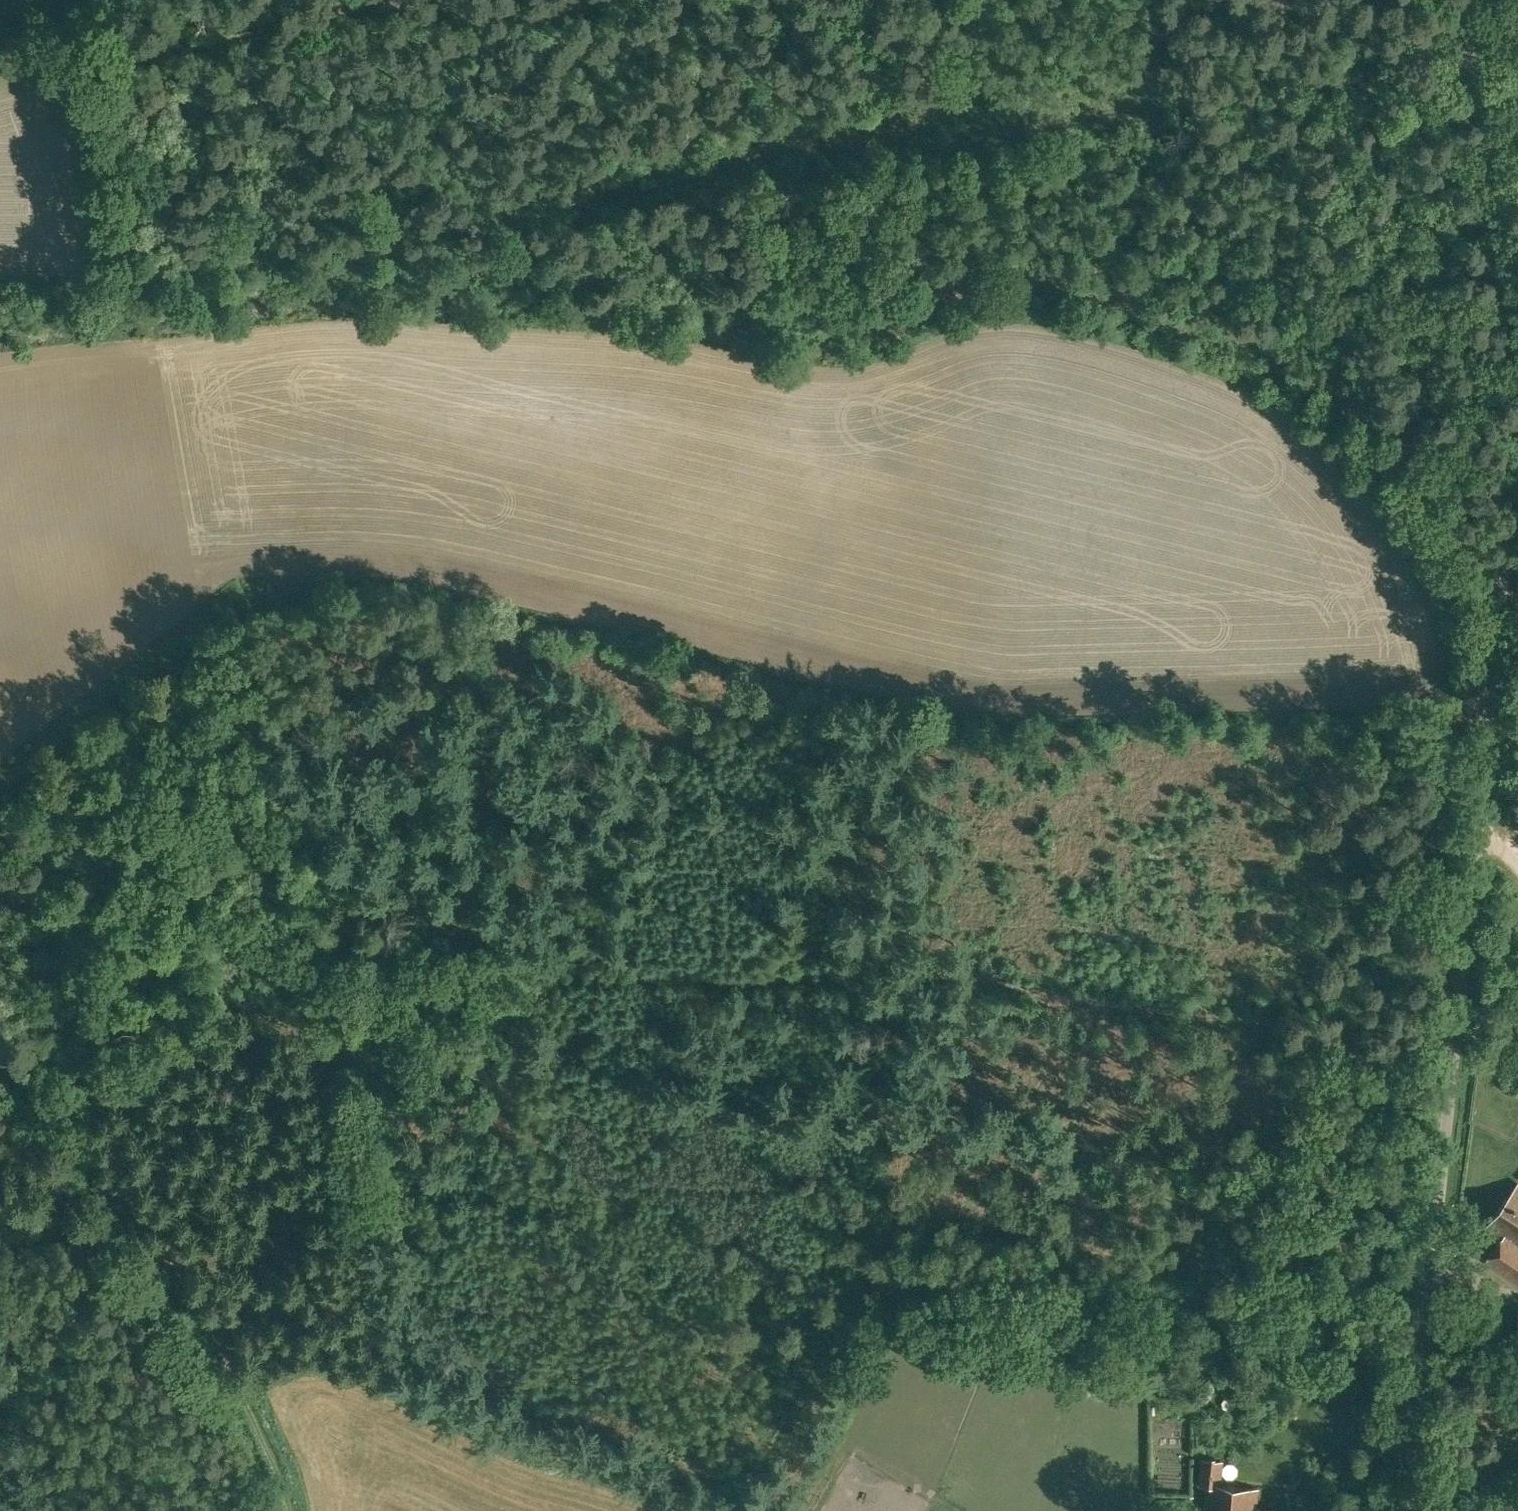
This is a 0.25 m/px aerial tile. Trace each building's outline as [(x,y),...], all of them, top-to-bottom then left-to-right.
[(1517,1183),(1486,1226),(1502,1238),(1486,1260),(1517,1284),(1517,1183)] [(1280,1509),(1255,1506),(1257,1489),(1218,1485),(1220,1461),(1202,1459),(1200,1483),(1207,1484),(1205,1510),(1280,1510),(1280,1509)]
